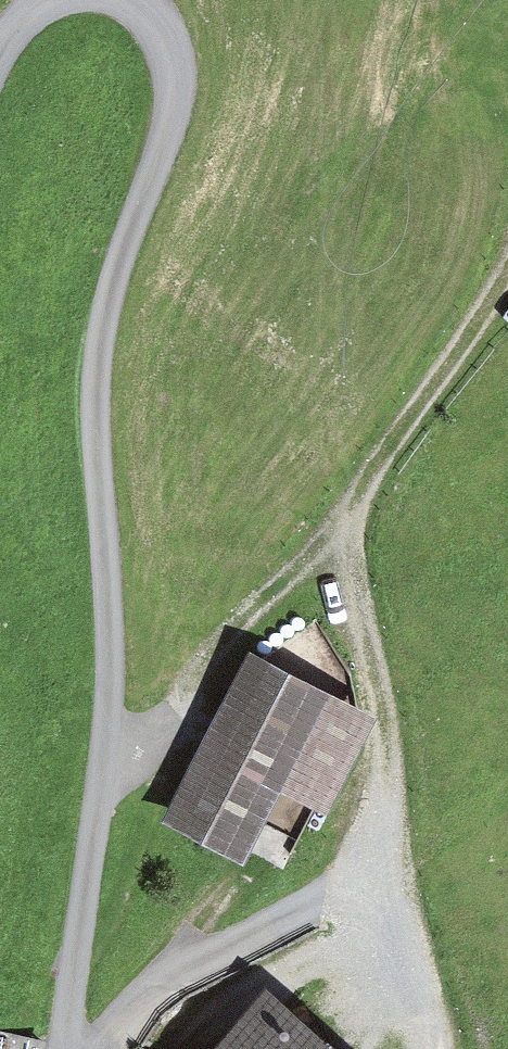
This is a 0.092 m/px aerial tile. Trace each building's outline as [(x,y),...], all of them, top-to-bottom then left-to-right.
[(371,708),(253,646),(169,804),(244,844),(282,772),(325,795),(371,708)] [(270,1001),(229,1048),(326,1048),(270,1001)]
